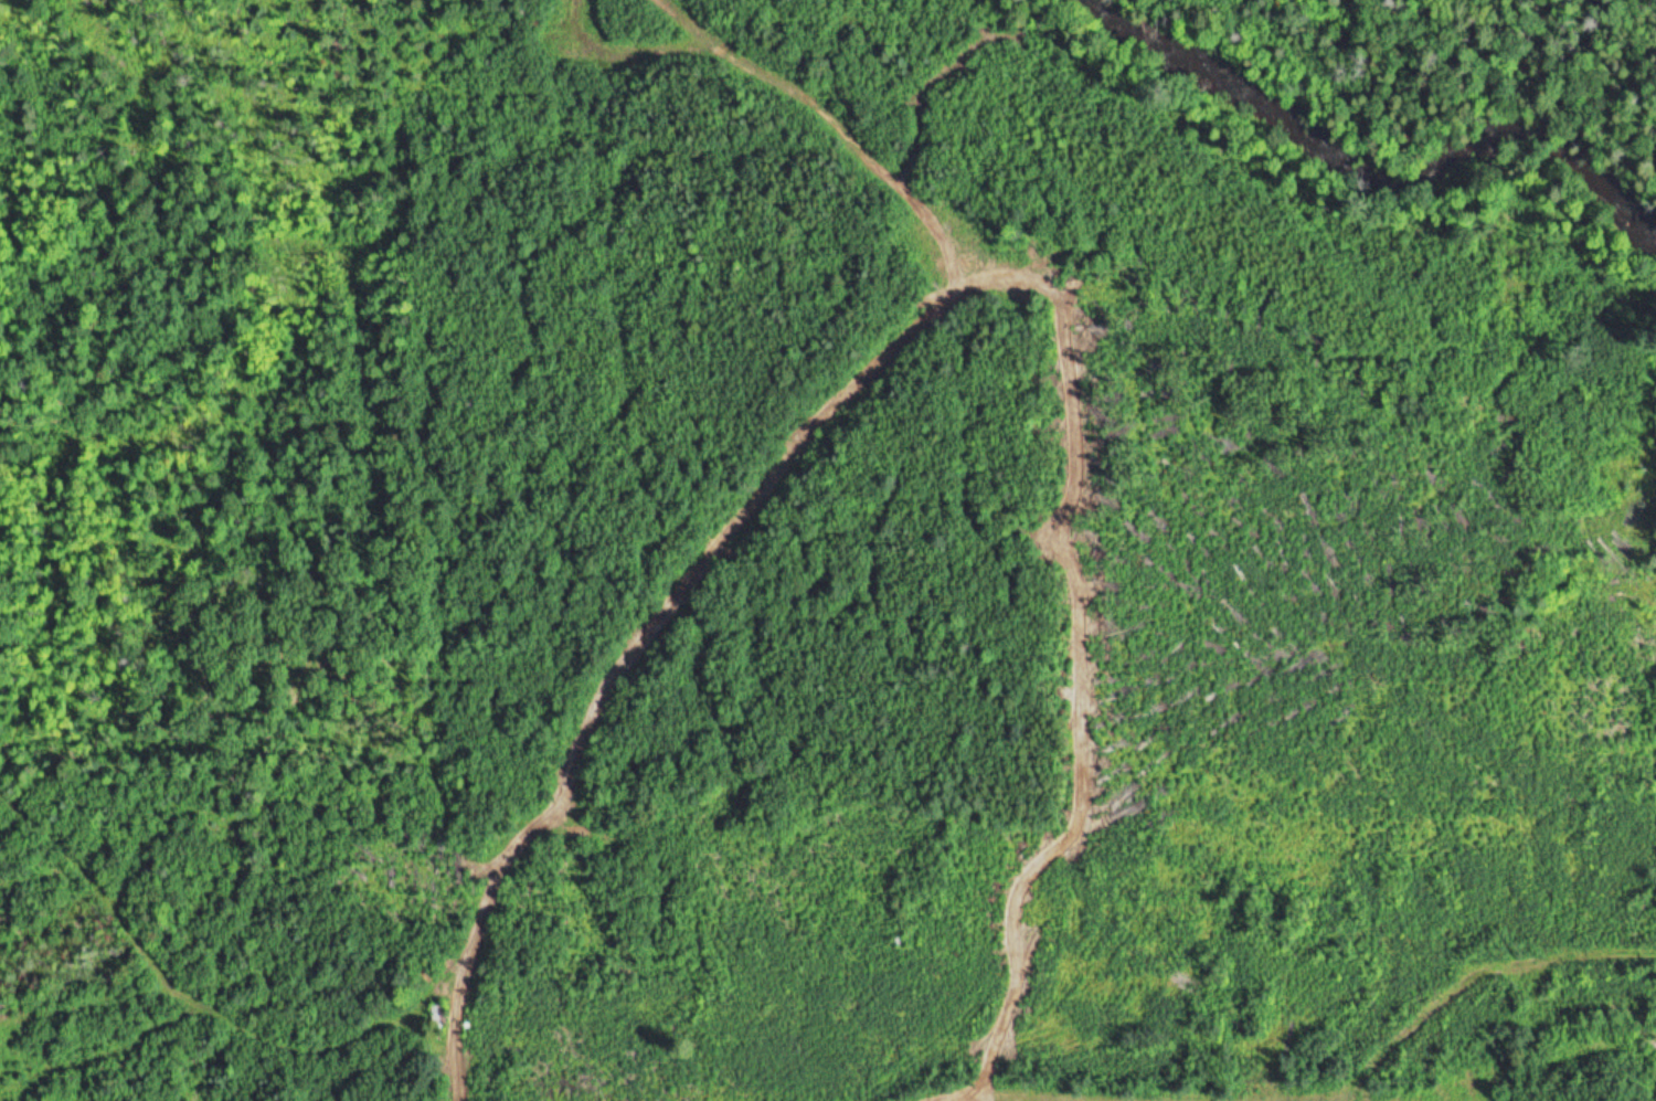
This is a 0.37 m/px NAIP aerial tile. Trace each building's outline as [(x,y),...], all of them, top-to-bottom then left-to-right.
[(433,1026),(448,1024),(446,1002),(431,1004),(433,1026)]
